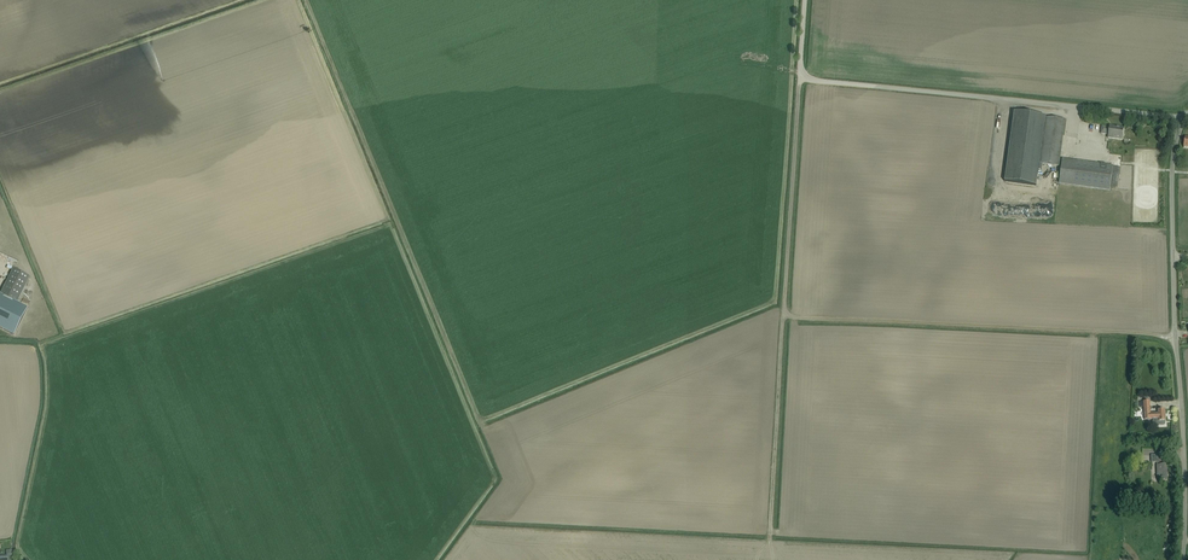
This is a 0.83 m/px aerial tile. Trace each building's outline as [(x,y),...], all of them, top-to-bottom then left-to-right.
[(1058,167),(1064,126),(1065,120),(1046,118),(1046,117),(1014,113),(1004,182),(1036,186),(1038,171),(1041,171),(1042,164),(1058,167)] [(1102,126),(1101,134),(1106,135),(1108,135),(1108,138),(1122,140),(1124,128),(1109,126),(1109,127),(1102,126)] [(1110,190),(1110,187),(1116,188),(1118,167),(1062,160),(1059,184),(1110,190)] [(14,269),(1,295),(17,303),(30,277),(14,269)] [(14,336),(28,309),(17,303),(1,295),(0,295),(0,329),(14,336)] [(1155,426),(1159,426),(1164,425),(1165,425),(1165,421),(1165,410),(1158,410),(1158,414),(1150,415),(1150,401),(1144,402),(1144,406),(1144,420),(1150,420),(1155,419),(1155,426)] [(1162,479),(1162,481),(1167,481),(1167,465),(1161,465),(1161,462),(1163,462),(1163,455),(1151,455),(1151,462),(1157,462),(1157,479),(1162,479)]
